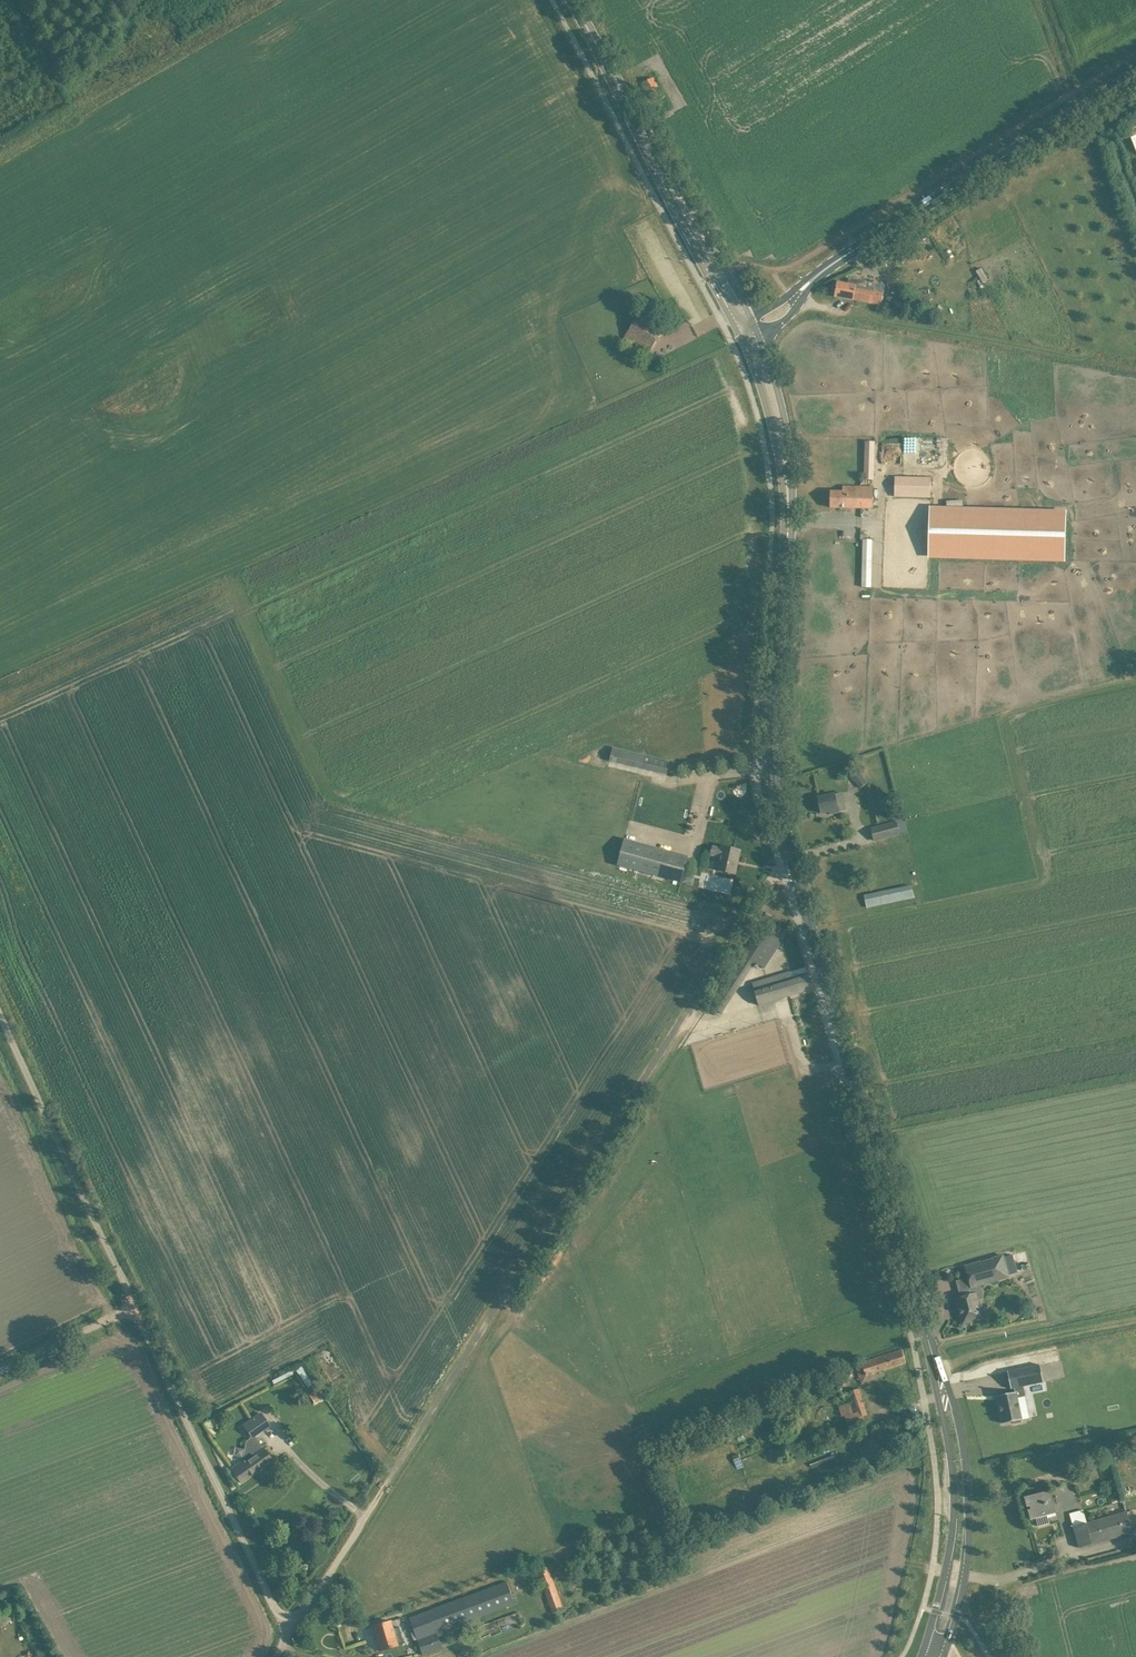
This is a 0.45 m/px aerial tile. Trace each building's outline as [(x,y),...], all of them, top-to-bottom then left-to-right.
[(651,100),(662,95),(653,78),(643,84),(651,100)] [(891,251),(896,261),(908,254),(902,244),(891,251)] [(838,282),(835,296),(835,297),(881,305),(885,286),(867,282),(849,278),(848,284),(838,282)] [(895,296),(888,294),(886,303),(893,305),(895,296)] [(919,307),(932,303),(930,294),(916,297),(919,307)] [(643,309),(636,320),(625,338),(649,353),(667,325),(643,309)] [(866,441),(865,479),(874,480),(875,442),(866,441)] [(931,477),(895,476),(895,496),(930,497),(931,477)] [(831,508),(842,508),(873,509),(873,487),(843,486),(843,492),(831,491),(831,508)] [(1066,560),(1067,513),(931,508),(929,556),(1066,560)] [(863,539),(862,587),(871,587),(873,539),(863,539)] [(644,755),(641,768),(667,774),(670,761),(644,755)] [(851,775),(856,781),(862,776),(857,770),(851,775)] [(845,803),(843,792),(835,794),(818,798),(822,813),(830,811),(830,814),(839,812),(847,810),(845,803)] [(897,822),(872,829),(875,840),(900,834),(897,822)] [(689,856),(625,838),(618,865),(682,883),(689,856)] [(711,855),(721,857),(718,870),(736,874),(741,850),(723,846),(723,848),(713,846),(711,855)] [(695,878),(689,876),(684,875),(682,883),(693,885),(695,878)] [(912,886),(864,892),(865,906),(913,899),(912,886)] [(766,917),(774,922),(777,917),(769,912),(767,911),(764,916),(766,917)] [(761,927),(743,955),(756,963),(765,968),(776,950),(782,941),(761,927)] [(790,972),(780,975),(753,983),(759,1005),(813,989),(808,973),(792,978),(790,972)] [(1010,1276),(1009,1274),(1004,1257),(1004,1255),(966,1266),(972,1287),(1010,1276)] [(1116,1302),(1127,1301),(1125,1288),(1115,1289),(1116,1302)] [(977,1293),(956,1299),(963,1325),(985,1318),(977,1293)] [(902,1349),(862,1362),(864,1369),(864,1370),(859,1372),(863,1383),(869,1381),(867,1375),(906,1362),(902,1349)] [(1012,1388),(1015,1388),(1016,1392),(998,1396),(998,1397),(998,1396),(1004,1423),(1003,1423),(1014,1421),(1014,1423),(1021,1422),(1021,1420),(1023,1419),(1022,1419),(1018,1397),(1025,1396),(1023,1386),(1043,1382),(1044,1382),(1040,1364),(1040,1365),(1008,1371),(1011,1389),(1012,1389),(1012,1388)] [(327,1395),(326,1394),(321,1387),(310,1394),(315,1403),(327,1395)] [(847,1393),(853,1413),(862,1410),(866,1409),(859,1389),(849,1393),(847,1393)] [(252,1438),(270,1425),(261,1412),(242,1425),(252,1438)] [(858,1449),(863,1458),(880,1449),(876,1440),(858,1449)] [(241,1482),(272,1461),(259,1442),(246,1451),(251,1458),(246,1462),(245,1460),(231,1469),(241,1482)] [(842,1473),(839,1465),(832,1469),(835,1476),(842,1473)] [(1032,1519),(1036,1518),(1039,1526),(1050,1522),(1048,1515),(1057,1512),(1050,1490),(1026,1497),(1028,1507),(1030,1506),(1031,1509),(1029,1510),(1032,1519)] [(1079,1548),(1133,1533),(1127,1511),(1073,1526),(1079,1548)] [(537,1570),(553,1613),(564,1609),(549,1566),(537,1570)] [(438,1635),(441,1634),(442,1634),(441,1631),(470,1621),(516,1604),(516,1603),(513,1597),(508,1582),(409,1618),(414,1631),(415,1635),(416,1639),(422,1655),(443,1647),(438,1635)] [(1,1628),(13,1618),(6,1610),(0,1615),(0,1627),(1,1628)] [(397,1645),(396,1641),(402,1639),(399,1627),(392,1628),(390,1621),(372,1626),(380,1651),(397,1645)]
